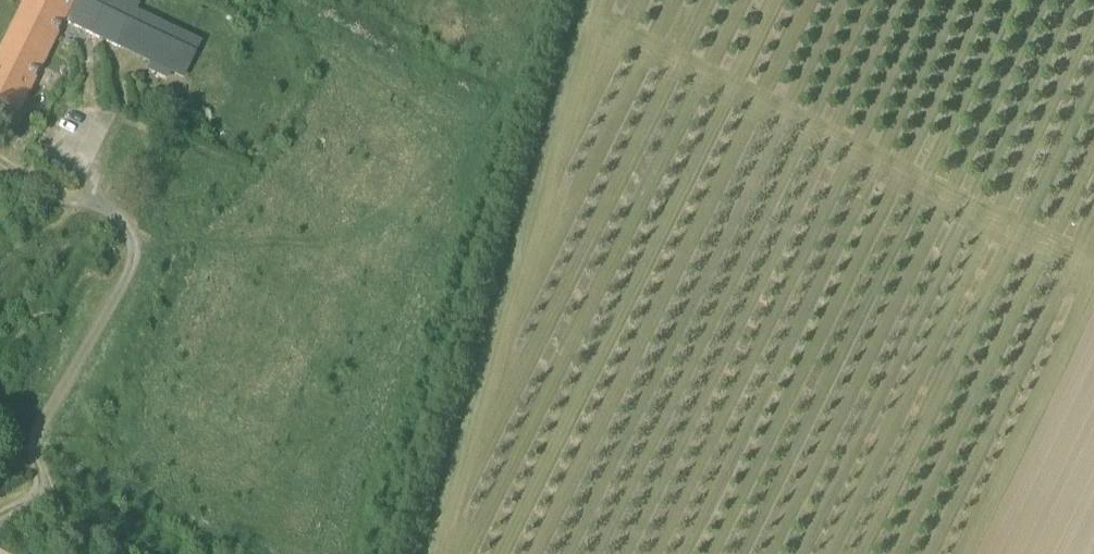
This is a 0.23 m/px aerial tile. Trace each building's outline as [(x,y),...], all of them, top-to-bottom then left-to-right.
[(66,22),(117,47),(118,46),(185,78),(201,42),(136,10),(139,3),(133,0),(25,0),(0,51),(0,107),(19,116),(66,22)]
